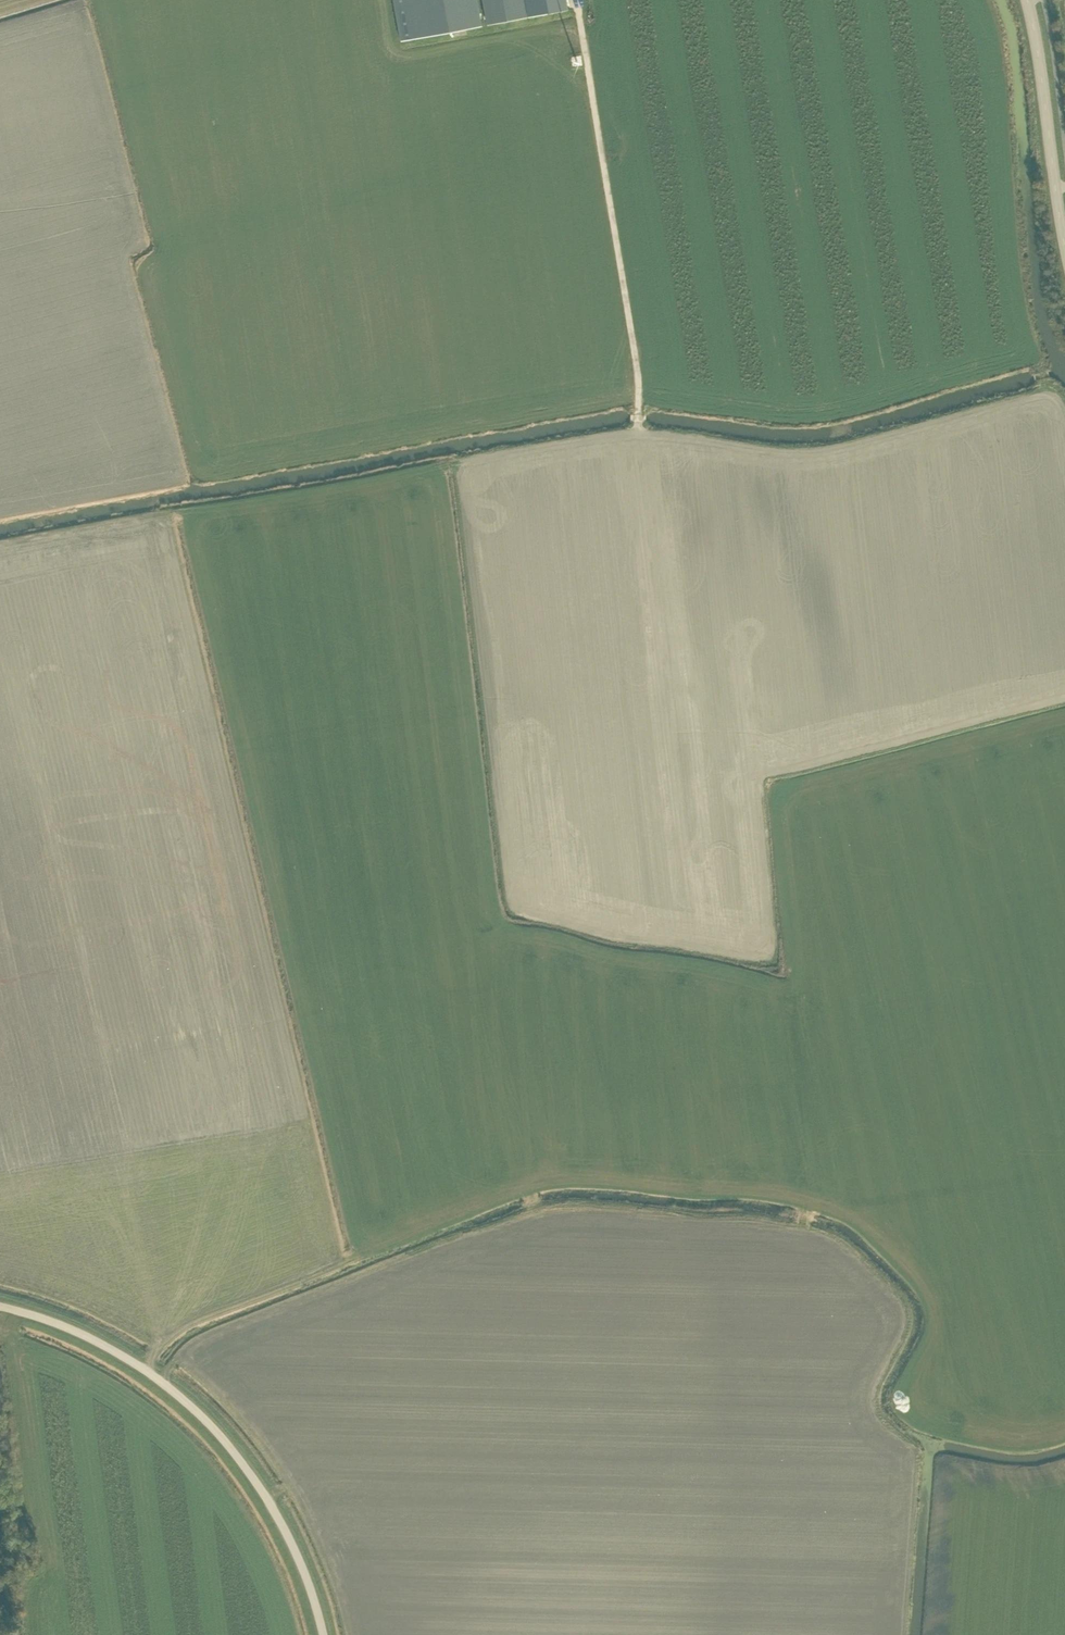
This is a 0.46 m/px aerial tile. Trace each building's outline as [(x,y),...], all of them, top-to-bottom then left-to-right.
[(356,72),(420,60),(409,0),(342,0),(356,72)] [(565,0),(433,0),(443,56),(571,32),(565,0)] [(13,1604),(10,1582),(0,1583),(0,1605),(13,1604)]
